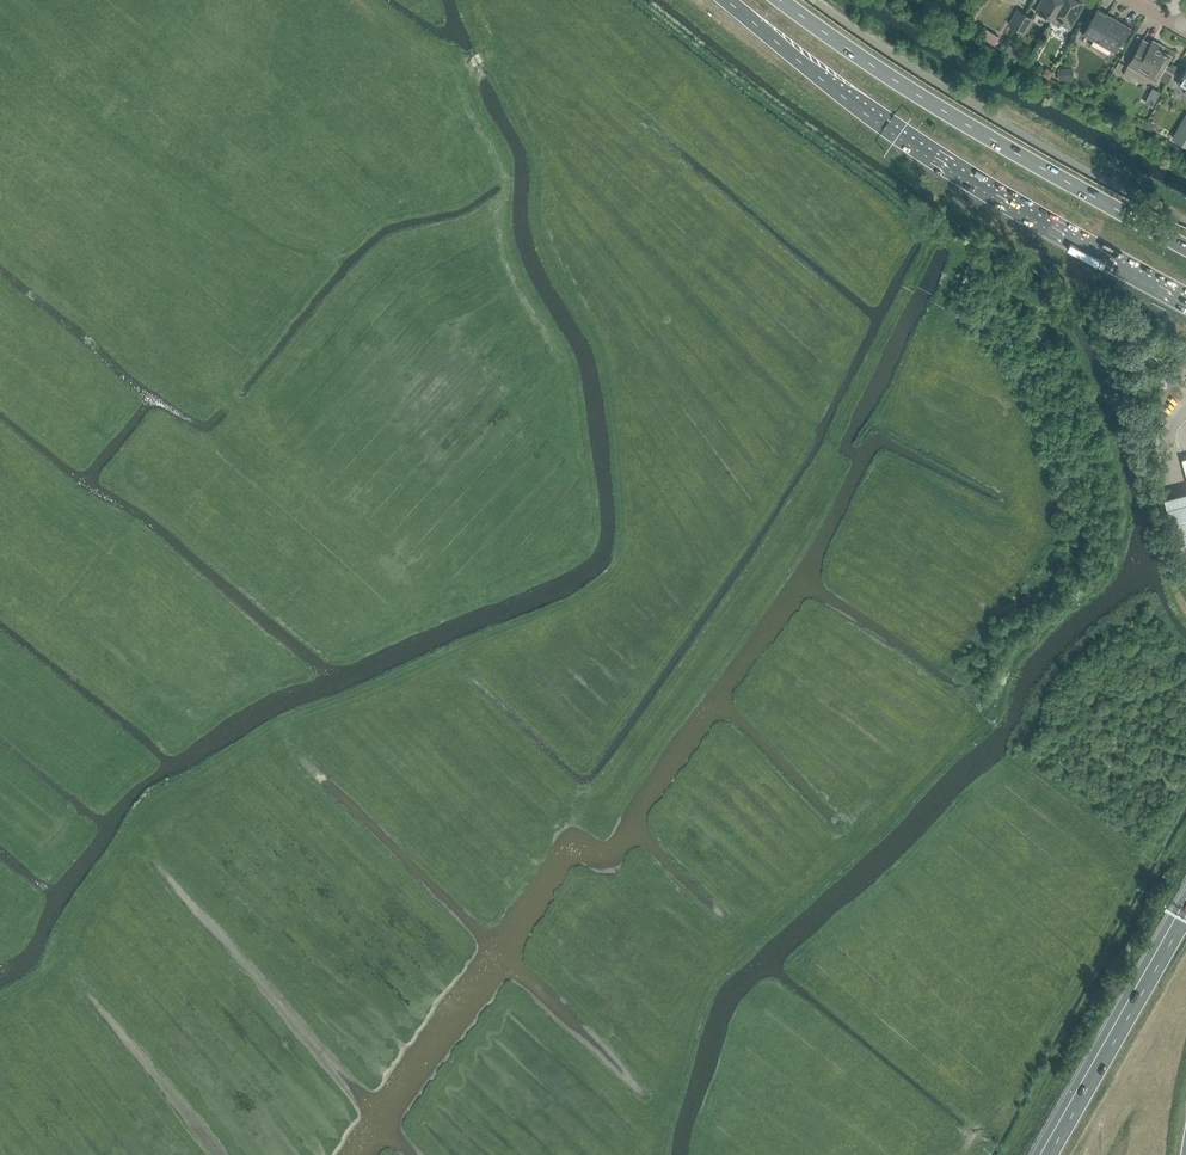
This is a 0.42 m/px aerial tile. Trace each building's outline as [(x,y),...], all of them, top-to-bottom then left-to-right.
[(1052,19),(1063,0),(1042,0),(1035,12),(1044,16),(1045,15),(1052,19)] [(1052,19),(1059,23),(1060,22),(1070,27),(1085,1),(1083,0),(1063,0),(1052,19)] [(1098,9),(1083,34),(1094,40),(1095,37),(1116,49),(1120,41),(1122,42),(1131,28),(1098,9)] [(1129,65),(1157,81),(1172,55),(1162,49),(1165,46),(1154,39),(1151,44),(1143,40),(1129,65)] [(1177,83),(1185,88),(1185,68),(1177,83)] [(1168,375),(1161,374),(1159,385),(1166,387),(1168,375)] [(1176,549),(1185,546),(1185,496),(1181,497),(1162,502),(1176,549)]
